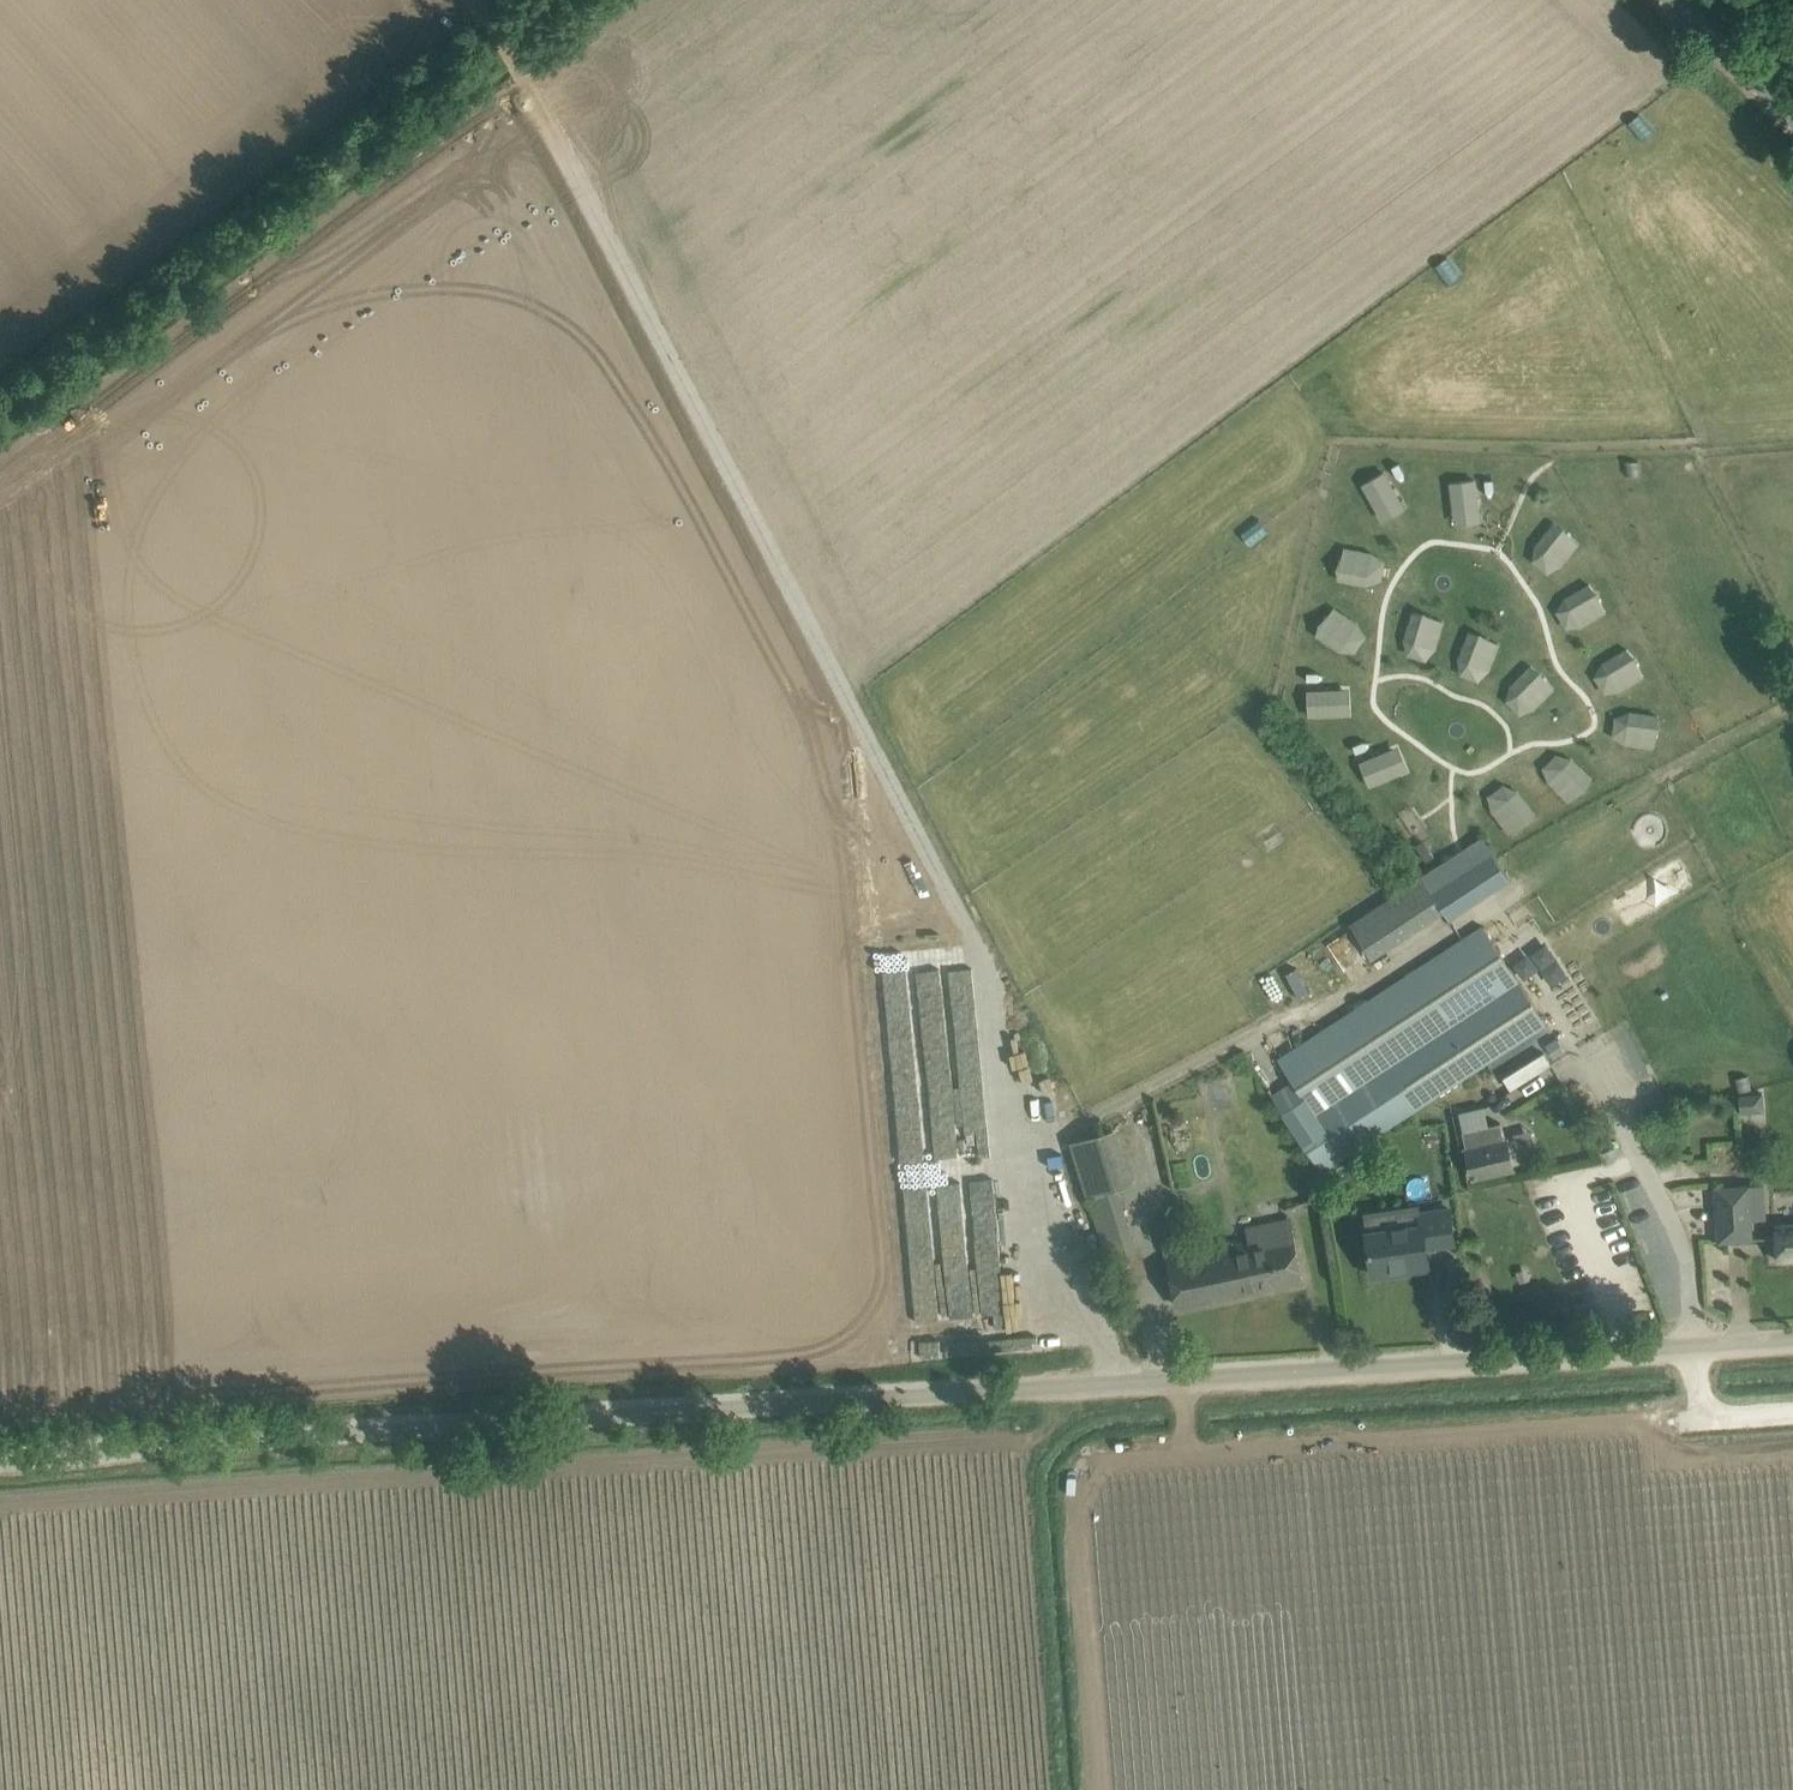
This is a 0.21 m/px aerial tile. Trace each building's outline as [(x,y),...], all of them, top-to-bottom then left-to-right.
[(1390,469),(1361,481),(1378,522),(1407,510),(1390,469)] [(1451,480),(1453,524),(1481,522),(1478,478),(1451,480)] [(1528,557),(1552,576),(1581,541),(1556,521),(1528,557)] [(1343,545),(1336,577),(1379,587),(1387,555),(1343,545)] [(1567,632),(1608,612),(1595,584),(1554,603),(1567,632)] [(1329,606),(1314,635),(1355,656),(1370,627),(1329,606)] [(1401,651),(1432,661),(1446,618),(1415,608),(1401,651)] [(1471,629),(1454,670),(1484,683),(1501,641),(1471,629)] [(1605,695),(1646,677),(1633,647),(1592,665),(1605,695)] [(1502,693),(1523,717),(1556,687),(1534,664),(1502,693)] [(1307,687),(1307,717),(1352,718),(1352,687),(1307,687)] [(1612,742),(1655,747),(1658,715),(1615,711),(1612,742)] [(1402,746),(1360,757),(1367,786),(1409,776),(1402,746)] [(1563,748),(1540,769),(1568,801),(1592,780),(1563,748)] [(1485,798),(1510,833),(1536,814),(1510,779),(1485,798)] [(1448,918),(1512,879),(1484,834),(1420,874),(1448,918)] [(1423,840),(1416,845),(1426,861),(1434,856),(1423,840)] [(1289,1079),(1269,1090),(1323,1173),(1548,1027),(1484,927),(1278,1058),(1289,1079)] [(1579,1037),(1600,1025),(1549,939),(1514,960),(1537,999),(1542,996),(1549,1008),(1558,1002),(1573,1027),(1557,1037),(1567,1053),(1583,1043),(1579,1037)] [(1556,1038),(1546,1045),(1554,1057),(1564,1051),(1556,1038)] [(1544,1053),(1503,1078),(1510,1090),(1551,1065),(1544,1053)] [(1741,1113),(1763,1112),(1763,1091),(1740,1092),(1741,1113)] [(1463,1133),(1473,1178),(1513,1168),(1506,1139),(1505,1139),(1501,1123),(1490,1125),(1485,1105),(1460,1111),(1465,1133),(1463,1133)] [(1715,1187),(1718,1242),(1752,1240),(1748,1185),(1715,1187)] [(1367,1231),(1370,1251),(1373,1275),(1429,1267),(1426,1247),(1455,1243),(1450,1209),(1422,1213),(1424,1223),(1367,1231)] [(1169,1259),(1175,1283),(1180,1307),(1302,1281),(1289,1217),(1260,1223),(1264,1239),(1169,1259)] [(1775,1224),(1777,1260),(1792,1259),(1792,1223),(1775,1224)] [(1102,1239),(1108,1261),(1135,1252),(1129,1231),(1102,1239)]
